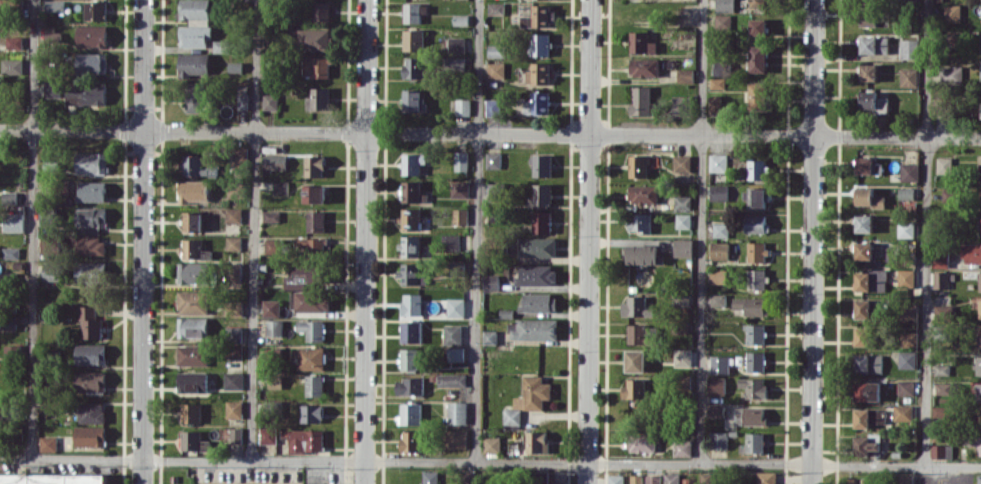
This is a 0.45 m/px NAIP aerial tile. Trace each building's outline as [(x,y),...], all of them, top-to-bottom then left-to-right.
[(46,12),(65,12),(65,0),(46,0),(46,12)] [(181,18),(190,19),(190,24),(210,24),(210,0),(181,0),(181,18)] [(735,0),(716,0),(716,11),(735,12),(735,0)] [(107,1),(88,1),(87,20),(107,20),(107,1)] [(313,2),(313,22),(331,21),(330,1),(313,2)] [(504,2),(489,2),(489,13),(504,13),(504,2)] [(421,3),(404,3),(404,23),(420,23),(421,3)] [(521,26),(554,26),(553,4),(532,4),(532,15),(521,16),(521,26)] [(960,4),(945,5),(945,22),(961,22),(960,4)] [(861,26),(888,26),(888,9),(861,9),(861,26)] [(731,15),(715,14),(715,28),(731,28),(731,15)] [(767,18),(751,18),(751,35),(767,35),(767,18)] [(109,46),(108,25),(78,26),(78,46),(109,46)] [(180,26),(180,47),(208,47),(208,39),(213,39),(213,25),(180,26)] [(330,29),(294,29),(295,50),(330,50),(330,29)] [(425,30),(404,30),(404,51),(424,51),(425,30)] [(631,53),(657,53),(657,41),(649,41),(649,32),(631,32),(631,53)] [(551,34),(532,33),(532,55),(551,55),(551,34)] [(7,49),(23,48),(23,36),(7,37),(7,49)] [(861,53),(888,54),(889,37),(861,36),(861,53)] [(465,37),(449,37),(449,52),(465,52),(465,37)] [(919,39),(901,39),(900,59),(919,59),(919,39)] [(229,53),(230,41),(215,40),(214,52),(229,53)] [(750,72),(766,72),(767,46),(751,45),(750,72)] [(78,73),(108,74),(108,53),(79,53),(78,73)] [(211,54),(181,53),(180,75),(210,75),(211,54)] [(331,56),(304,57),(304,77),(331,77),(331,56)] [(424,78),(425,57),(405,57),(404,78),(424,78)] [(465,71),(465,57),(446,57),(446,71),(465,71)] [(23,58),(2,59),(2,74),(24,73),(23,58)] [(659,58),(631,58),(631,76),(659,76),(659,58)] [(488,77),(505,78),(505,63),(488,62),(488,77)] [(527,83),(552,84),(552,62),(532,62),(532,70),(527,70),(527,83)] [(861,81),(878,81),(877,63),(861,64),(861,81)] [(962,84),(963,66),(943,65),(942,83),(962,84)] [(900,86),(918,87),(918,69),(901,68),(900,86)] [(694,82),(693,69),(678,69),(678,82),(694,82)] [(725,78),(710,78),(711,88),(726,88),(725,78)] [(62,98),(62,81),(46,81),(46,97),(62,98)] [(188,112),(205,112),(205,82),(187,83),(188,112)] [(746,109),(765,109),(765,82),(746,82),(746,109)] [(106,85),(67,86),(67,105),(107,104),(106,85)] [(249,109),(248,85),(238,86),(238,110),(249,109)] [(651,114),(651,86),(632,86),(632,114),(651,114)] [(330,88),(312,87),(312,96),(306,96),(306,110),(330,110),(330,88)] [(427,111),(428,100),(422,100),(422,90),(403,90),(403,111),(427,111)] [(549,113),(549,91),(531,92),(531,98),(518,98),(518,114),(549,113)] [(877,91),(860,91),(860,109),(878,109),(877,91)] [(278,110),(278,94),(264,93),(264,110),(278,110)] [(688,95),(673,95),(673,116),(688,116),(688,95)] [(721,113),(721,96),(709,96),(710,113),(721,113)] [(471,115),(471,99),(456,99),(456,115),(471,115)] [(486,116),(501,115),(500,99),(486,99),(486,116)] [(230,148),(230,168),(250,167),(249,147),(230,148)] [(455,170),(468,170),(468,151),(455,151),(455,170)] [(78,174),(107,173),(107,152),(78,152),(78,174)] [(501,168),(501,152),(487,152),(487,167),(501,168)] [(403,174),(421,174),(421,164),(426,164),(426,153),(403,153),(403,174)] [(534,177),(552,176),(551,154),(534,154),(534,177)] [(710,172),(728,172),(728,154),(710,154),(710,172)] [(203,156),(182,155),(182,174),(212,174),(213,167),(202,167),(203,156)] [(288,155),(264,155),(264,169),(287,169),(288,155)] [(325,177),(326,155),(306,155),(306,176),(325,177)] [(647,177),(647,164),(658,164),(658,155),(630,155),(630,177),(647,177)] [(691,155),(674,155),(674,171),(691,171),(691,155)] [(873,174),(873,157),(858,156),(857,174),(873,174)] [(952,157),(937,157),(938,173),(952,173),(952,157)] [(768,160),(749,159),(749,179),(768,179),(768,160)] [(901,181),(920,181),(919,163),(901,163),(901,181)] [(209,180),(180,181),(180,202),(209,201),(209,180)] [(106,182),(79,181),(79,201),(106,202),(106,182)] [(288,181),(275,181),(274,194),(288,195),(288,181)] [(403,202),(428,202),(428,194),(421,194),(421,181),(403,181),(403,202)] [(551,184),(535,183),(534,207),(551,207),(551,184)] [(710,200),(728,201),(729,185),(711,184),(710,200)] [(326,202),(325,185),(303,186),(304,203),(326,202)] [(658,185),(630,186),(630,204),(658,203),(658,185)] [(885,195),(874,195),(874,187),(857,187),(857,206),(885,206),(885,195)] [(914,200),(915,188),(899,187),(899,199),(914,200)] [(767,188),(746,188),(746,207),(767,207),(767,188)] [(18,192),(3,191),(3,203),(17,204),(18,192)] [(692,195),(675,196),(675,209),(692,209),(692,195)] [(101,234),(101,228),(107,228),(107,208),(78,208),(78,225),(84,225),(85,234),(101,234)] [(243,208),(225,208),(225,223),(243,222),(243,208)] [(403,229),(420,230),(421,209),(401,208),(400,222),(403,223),(403,229)] [(468,208),(454,209),(454,224),(468,224),(468,208)] [(280,210),(264,211),(264,222),(281,221),(280,210)] [(308,232),(325,232),(325,211),(308,211),(308,232)] [(534,233),(551,233),(551,211),(534,211),(534,233)] [(202,212),(183,213),(183,230),(202,230),(202,212)] [(25,213),(5,213),(5,231),(24,232),(25,213)] [(651,232),(652,213),(630,213),(629,231),(651,232)] [(676,228),(691,228),(691,214),(677,214),(676,228)] [(873,233),(874,215),(857,214),(856,232),(873,233)] [(765,215),(746,215),(746,233),(770,232),(770,223),(766,223),(765,215)] [(914,238),(915,222),(899,221),(898,237),(914,238)] [(729,237),(729,223),(713,223),(713,237),(729,237)] [(459,234),(442,235),(442,251),(460,250),(459,234)] [(52,235),(42,235),(42,253),(53,253),(52,235)] [(420,236),(401,235),(401,257),(420,257),(420,236)] [(227,250),(242,250),(242,237),(227,236),(227,250)] [(77,255),(106,254),(106,237),(76,238),(77,255)] [(325,238),(300,237),(299,255),(324,255),(325,238)] [(520,257),(556,257),(556,238),(520,237),(520,257)] [(675,256),(693,257),(693,239),(675,238),(675,256)] [(203,239),(182,239),(182,258),(203,258),(203,239)] [(266,254),(282,254),(283,239),(266,239),(266,254)] [(729,259),(729,242),(711,242),(711,260),(729,259)] [(748,262),(767,262),(767,242),(748,242),(748,262)] [(872,242),(856,242),(856,260),(873,259),(872,242)] [(964,263),(980,263),(980,243),(963,243),(964,263)] [(659,245),(623,245),(623,263),(665,263),(665,255),(659,255),(659,245)] [(20,259),(20,248),(4,247),(4,258),(20,259)] [(949,267),(949,252),(933,252),(933,267),(949,267)] [(107,262),(77,262),(77,283),(106,283),(107,262)] [(208,262),(179,262),(179,283),(208,283),(208,262)] [(306,290),(306,283),(319,283),(319,263),(295,264),(295,275),(286,275),(287,290),(306,290)] [(420,263),(402,263),(402,274),(402,284),(427,284),(427,276),(420,276),(420,263)] [(555,265),(521,265),(521,276),(516,276),(516,284),(555,285),(555,265)] [(711,284),(727,284),(727,269),(711,269),(711,284)] [(767,290),(767,270),(748,269),(748,289),(767,290)] [(887,270),(870,269),(870,273),(856,272),(855,291),(887,291),(887,270)] [(915,269),(899,269),(898,287),(915,287),(915,269)] [(949,271),(934,271),(934,288),(949,288),(949,271)] [(484,290),(500,290),(499,275),(484,275),(484,290)] [(179,313),(208,313),(208,291),(179,291),(179,313)] [(330,311),(330,292),(296,291),(296,311),(330,311)] [(522,293),(522,311),(556,312),(557,294),(522,293)] [(403,315),(422,315),(422,294),(403,294),(403,315)] [(726,306),(726,294),(711,295),(711,306),(726,306)] [(622,315),(654,316),(654,307),(646,307),(646,296),(629,296),(628,302),(622,302),(622,315)] [(745,315),(768,316),(769,298),(733,297),(733,308),(745,309),(745,315)] [(465,298),(448,298),(448,317),(465,317),(465,298)] [(280,317),(280,300),(263,300),(263,317),(280,317)] [(871,318),(871,300),(856,300),(856,318),(871,318)] [(918,304),(902,304),(902,318),(918,319),(918,304)] [(96,306),(79,306),(79,320),(83,320),(83,338),(102,339),(102,319),(96,319),(96,306)] [(0,315),(1,329),(17,328),(16,315),(0,315)] [(179,336),(206,337),(207,318),(179,317),(179,336)] [(558,319),(517,318),(517,329),(512,329),(512,339),(558,339),(558,319)] [(267,336),(283,336),(283,319),(267,319),(267,336)] [(324,320),(298,320),(298,331),(307,331),(307,341),(325,341),(324,320)] [(422,321),(402,321),(402,342),(422,342),(422,321)] [(462,324),(445,324),(445,345),(462,345),(462,324)] [(628,344),(652,344),(652,324),(629,324),(628,344)] [(765,324),(747,325),(748,344),(765,344),(765,324)] [(871,326),(856,326),(856,345),(871,345),(871,326)] [(483,344),(497,344),(497,330),(484,330),(483,344)] [(918,347),(918,332),(901,332),(901,346),(918,347)] [(106,364),(106,344),(77,344),(76,364),(106,364)] [(209,346),(178,345),(178,365),(208,366),(209,346)] [(227,357),(243,358),(243,346),(228,346),(227,357)] [(324,370),(325,347),(299,346),(299,369),(324,370)] [(464,347),(448,347),(448,361),(464,361),(464,347)] [(419,349),(402,348),(402,370),(419,371),(419,349)] [(692,366),(692,348),(674,348),(674,366),(692,366)] [(646,372),(646,350),(628,350),(628,372),(646,372)] [(748,371),(765,371),(764,351),(747,351),(748,371)] [(899,368),(916,368),(917,352),(900,351),(899,368)] [(883,354),(856,354),(856,373),(883,373),(883,354)] [(712,374),(729,374),(729,355),(711,356),(712,374)] [(106,372),(77,372),(77,392),(106,392),(106,372)] [(178,392),(208,392),(208,372),(179,372),(178,392)] [(225,389),(244,389),(243,372),(225,372),(225,389)] [(438,374),(438,386),(468,385),(468,374),(438,374)] [(307,396),(324,396),(325,375),(307,375),(307,396)] [(543,409),(543,399),(551,399),(551,383),(543,382),(543,376),(524,375),(524,397),(514,397),(514,409),(543,409)] [(283,388),(283,376),(269,376),(269,388),(283,388)] [(725,377),(709,377),(709,394),(725,394),(725,377)] [(424,378),(397,378),(397,394),(424,394),(424,378)] [(625,398),(646,398),(645,378),(624,379),(625,398)] [(765,378),(739,378),(739,388),(747,388),(747,398),(769,398),(769,385),(765,385),(765,378)] [(899,380),(899,395),(914,395),(914,381),(899,380)] [(881,401),(881,382),(856,382),(856,400),(881,401)] [(936,394),(952,394),(952,383),(936,383),(936,394)] [(227,417),(243,418),(243,400),(227,400),(227,417)] [(448,424),(467,424),(468,402),(448,401),(448,424)] [(80,422),(105,422),(105,403),(81,403),(80,422)] [(202,403),(182,403),(182,422),(201,423),(202,403)] [(422,403),(400,403),(400,424),(421,425),(422,403)] [(725,417),(724,403),(708,403),(708,417),(725,417)] [(301,405),(302,422),(324,422),(324,405),(301,405)] [(913,420),(913,405),(894,405),(895,421),(913,420)] [(736,407),(735,424),(768,425),(768,415),(764,415),(764,407),(736,407)] [(521,425),(521,409),(504,409),(504,425),(521,425)] [(855,427),(871,427),(871,423),(885,423),(885,409),(855,409),(855,427)] [(106,426),(76,426),(76,446),(106,446),(106,426)] [(230,443),(242,443),(242,428),(230,427),(230,443)] [(260,443),(276,443),(277,428),(261,427),(260,443)] [(323,429),(282,430),(282,438),(290,438),(290,452),(324,452),(323,429)] [(201,431),(183,430),(183,450),(210,450),(210,440),(201,440),(201,431)] [(402,452),(421,452),(421,431),(402,430),(402,452)] [(467,430),(448,430),(448,448),(467,448),(467,430)] [(548,431),(526,431),(527,453),(548,453),(548,431)] [(728,432),(711,431),(711,449),(728,450),(728,432)] [(656,451),(656,433),(629,434),(629,452),(656,451)] [(764,433),(747,433),(746,452),(764,453),(764,433)] [(855,438),(856,455),(870,455),(870,450),(881,450),(880,433),(873,434),(874,438),(855,438)] [(969,435),(969,445),(978,445),(978,455),(980,455),(980,436),(969,435)] [(58,451),(57,436),(40,436),(41,451),(58,451)] [(501,437),(485,437),(485,452),(500,453),(501,437)] [(692,456),(692,439),(674,440),(674,456),(692,456)] [(953,444),(932,445),(932,459),(953,458),(953,444)] [(423,471),(423,483),(438,483),(439,471),(423,471)] [(756,472),(757,483),(777,483),(776,471),(756,472)] [(463,483),(475,483),(476,472),(463,472),(463,483)] [(0,473),(0,483),(107,483),(107,474),(0,473)] [(664,473),(664,483),(680,483),(680,473),(664,473)] [(642,474),(630,474),(630,483),(642,483),(642,474)] [(646,474),(646,483),(661,483),(660,474),(646,474)] [(609,475),(609,483),(624,483),(624,475),(609,475)] [(899,475),(899,483),(913,483),(914,475),(899,475)]
